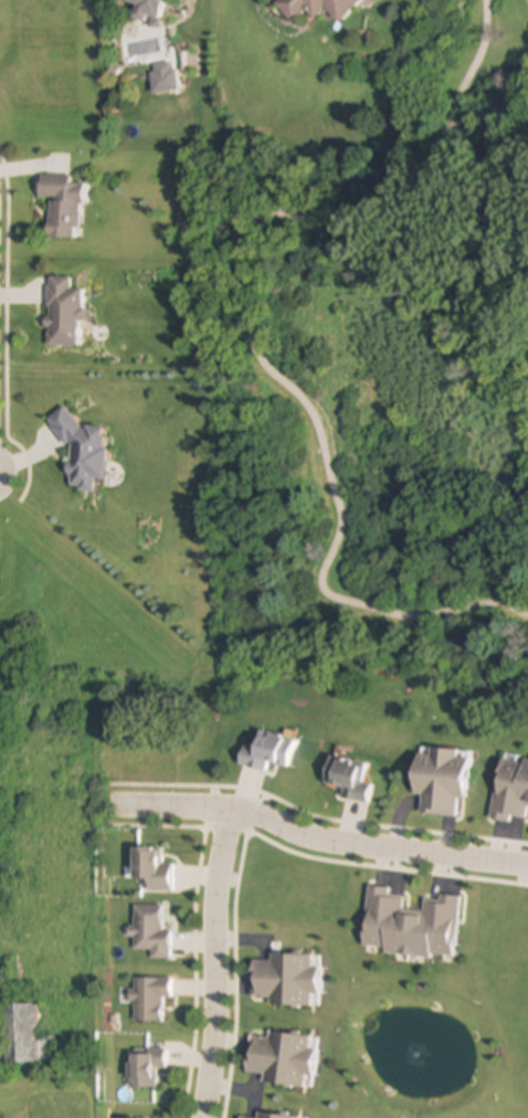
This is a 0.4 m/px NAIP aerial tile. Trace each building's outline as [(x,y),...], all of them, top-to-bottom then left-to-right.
[(133,7),(129,17),(152,25),(162,0),(114,0),(133,7)] [(272,3),(289,23),(304,11),(311,20),(323,10),(336,23),(361,0),(275,0),(272,3)] [(71,176),(38,175),(36,199),(46,199),(45,239),(77,240),(80,182),(70,182),(71,176)] [(76,321),(83,321),(83,289),(68,289),(68,277),(45,277),(45,347),(76,347),(76,321)] [(70,443),(68,489),(91,489),(92,477),(102,478),(103,429),(81,428),(62,408),(50,420),(70,443)] [(237,764),(264,772),(266,762),(288,769),(297,741),(258,730),(252,749),(243,747),(237,764)] [(412,795),(421,795),(420,815),(461,818),(465,752),(414,749),(412,795)] [(368,763),(328,757),(323,785),(339,788),(337,799),(369,804),(372,784),(365,783),(368,763)] [(525,824),(527,810),(527,764),(498,759),(489,819),(525,824)] [(171,864),(160,864),(160,848),(130,848),(130,878),(145,878),(145,890),(171,890),(171,864)] [(453,958),(458,896),(424,894),(423,911),(403,909),(406,873),(376,871),(374,883),(368,883),(361,949),(453,958)] [(169,959),(169,930),(159,930),(160,906),(131,906),(131,950),(150,950),(150,959),(169,959)] [(270,961),(252,960),(251,1004),(316,1005),(317,954),(270,953),(270,961)] [(171,998),(171,978),(131,978),(131,1022),(161,1022),(161,998),(171,998)] [(3,1061),(38,1061),(36,1002),(3,1002),(3,1061)] [(250,1035),(243,1077),(306,1087),(315,1038),(267,1031),(266,1037),(250,1035)] [(167,1050),(126,1050),(126,1087),(155,1087),(154,1068),(167,1068),(167,1050)]
